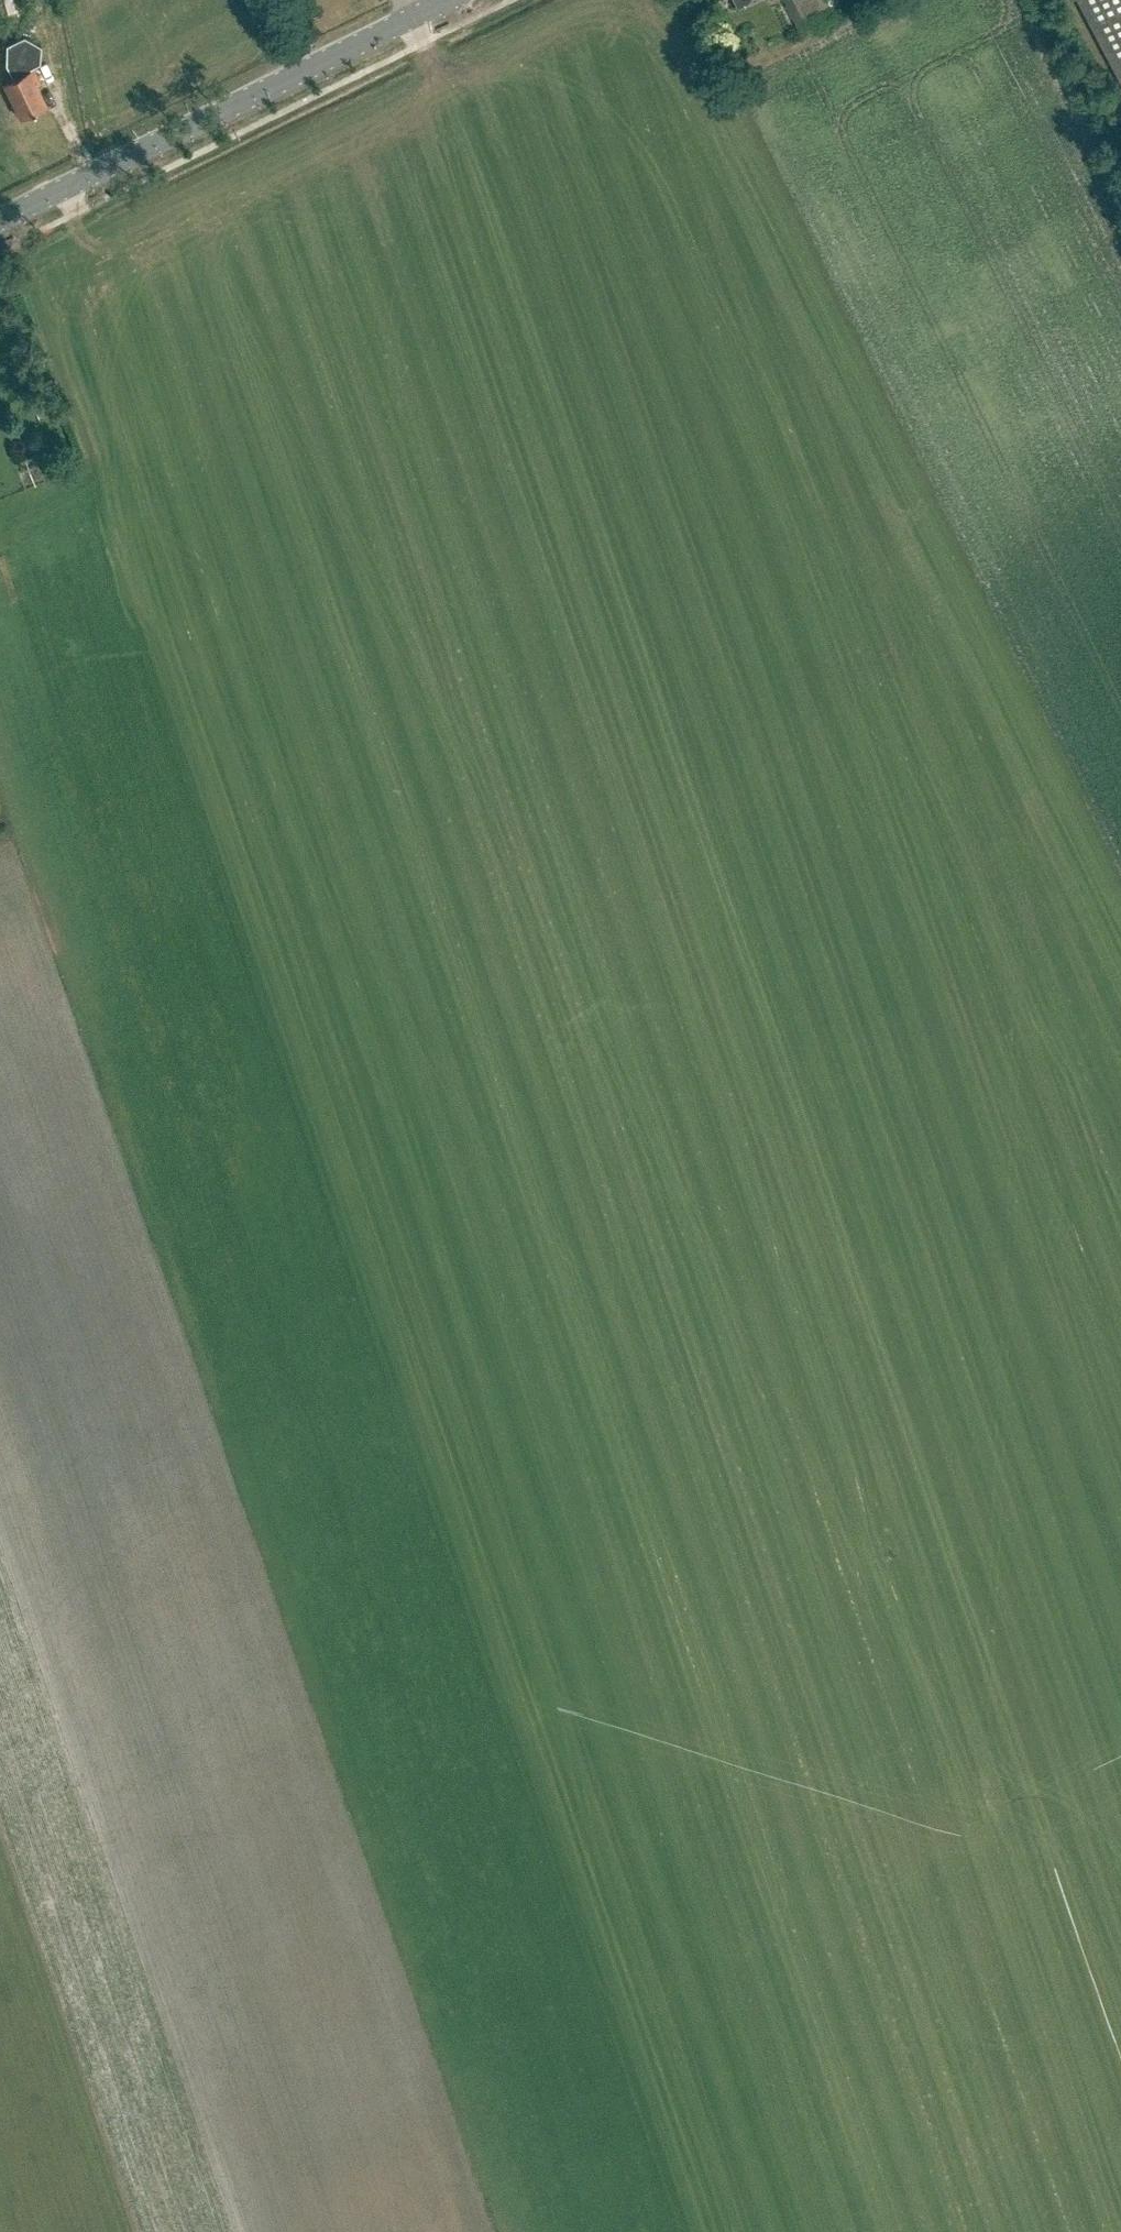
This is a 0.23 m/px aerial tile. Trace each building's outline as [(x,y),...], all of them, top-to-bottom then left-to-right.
[(803,33),(838,20),(830,0),(791,0),(803,33)] [(1120,74),(1120,0),(1082,0),(1120,74)] [(41,64),(42,46),(24,36),(7,45),(6,65),(13,79),(4,83),(21,118),(47,106),(37,86),(42,84),(34,67),(41,64)]
